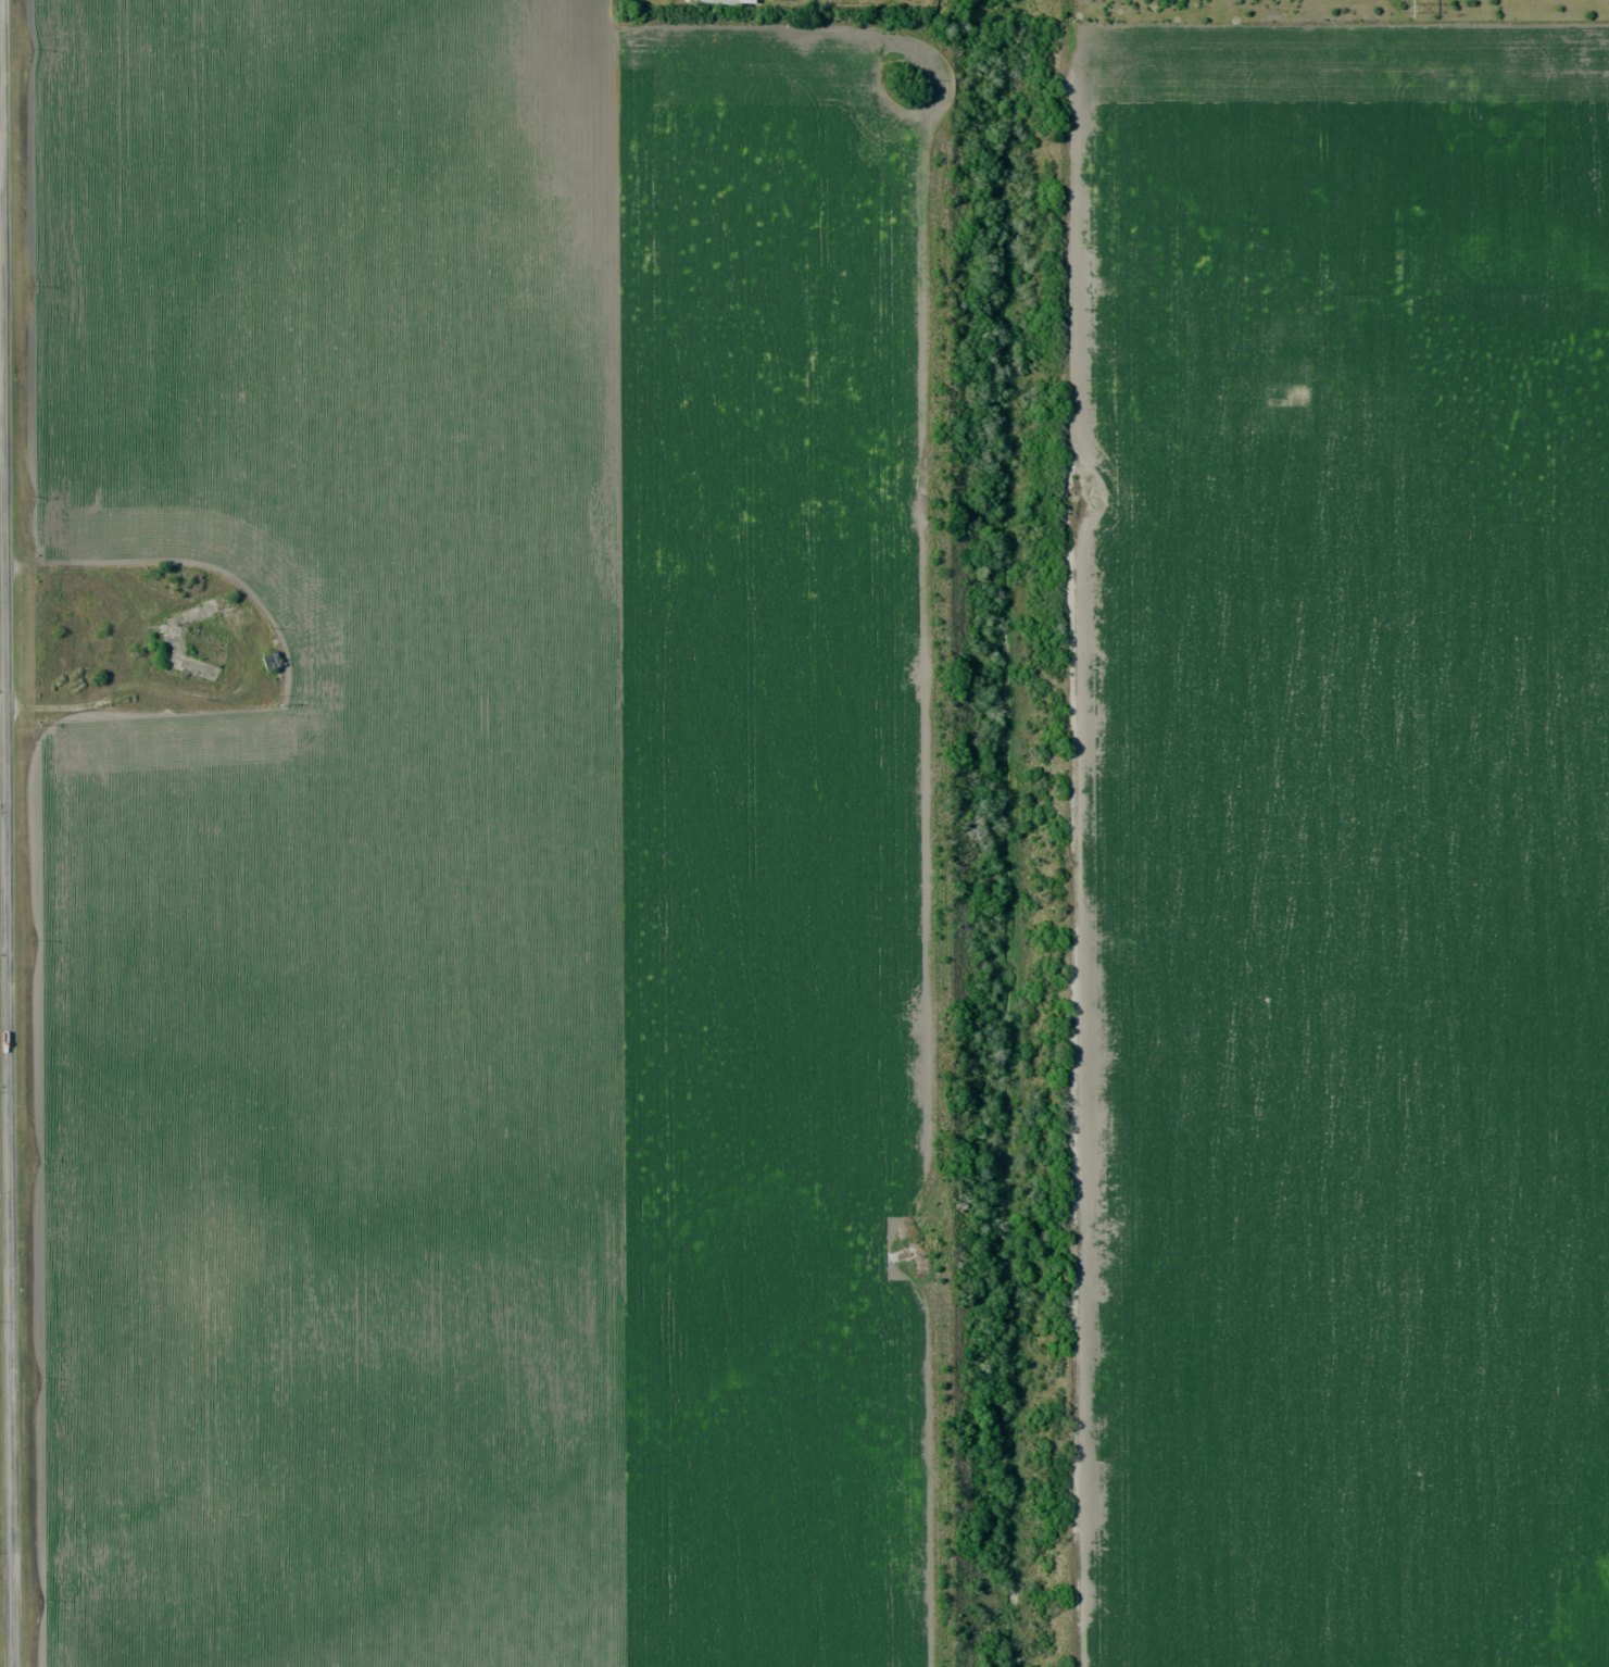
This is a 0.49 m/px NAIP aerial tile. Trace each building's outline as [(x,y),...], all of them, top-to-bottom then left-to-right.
[(278,666),(274,653),(261,658),(266,670),(278,666)]
